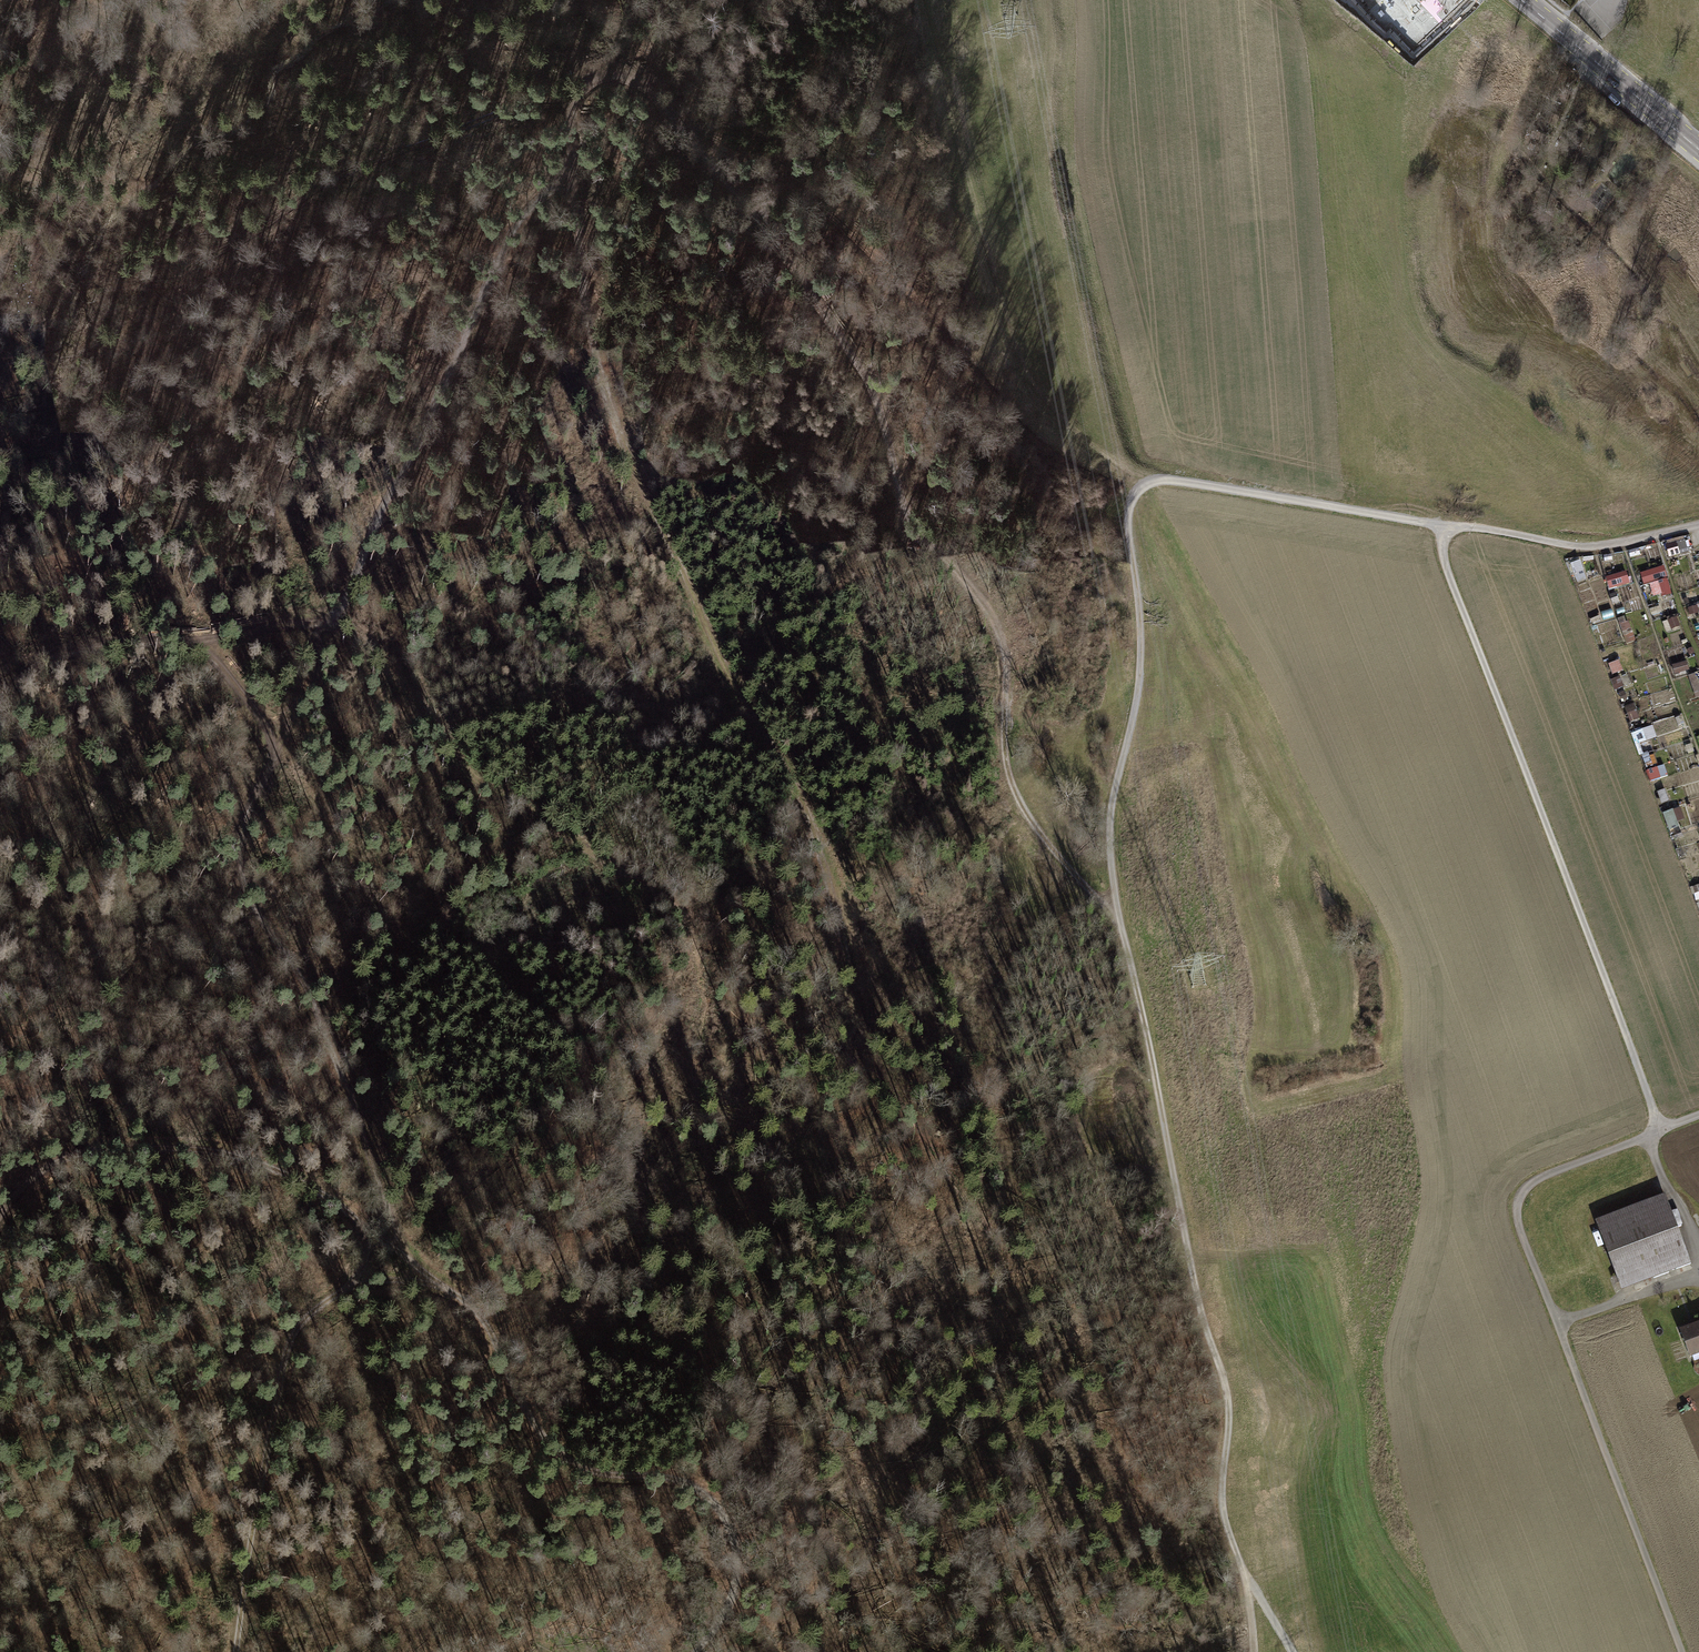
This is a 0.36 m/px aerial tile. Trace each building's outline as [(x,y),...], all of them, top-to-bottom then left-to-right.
[(1579,581),(1589,577),(1581,558),(1571,562),(1579,581)] [(1651,597),(1673,592),(1667,565),(1645,570),(1651,597)] [(1607,576),(1611,589),(1633,583),(1629,569),(1607,576)] [(1633,731),(1637,742),(1658,735),(1654,724),(1633,731)] [(1669,827),(1681,825),(1678,807),(1666,809),(1669,827)] [(1665,1196),(1599,1222),(1626,1290),(1692,1265),(1665,1196)] [(1683,1330),(1693,1355),(1698,1352),(1698,1324),(1683,1330)]
